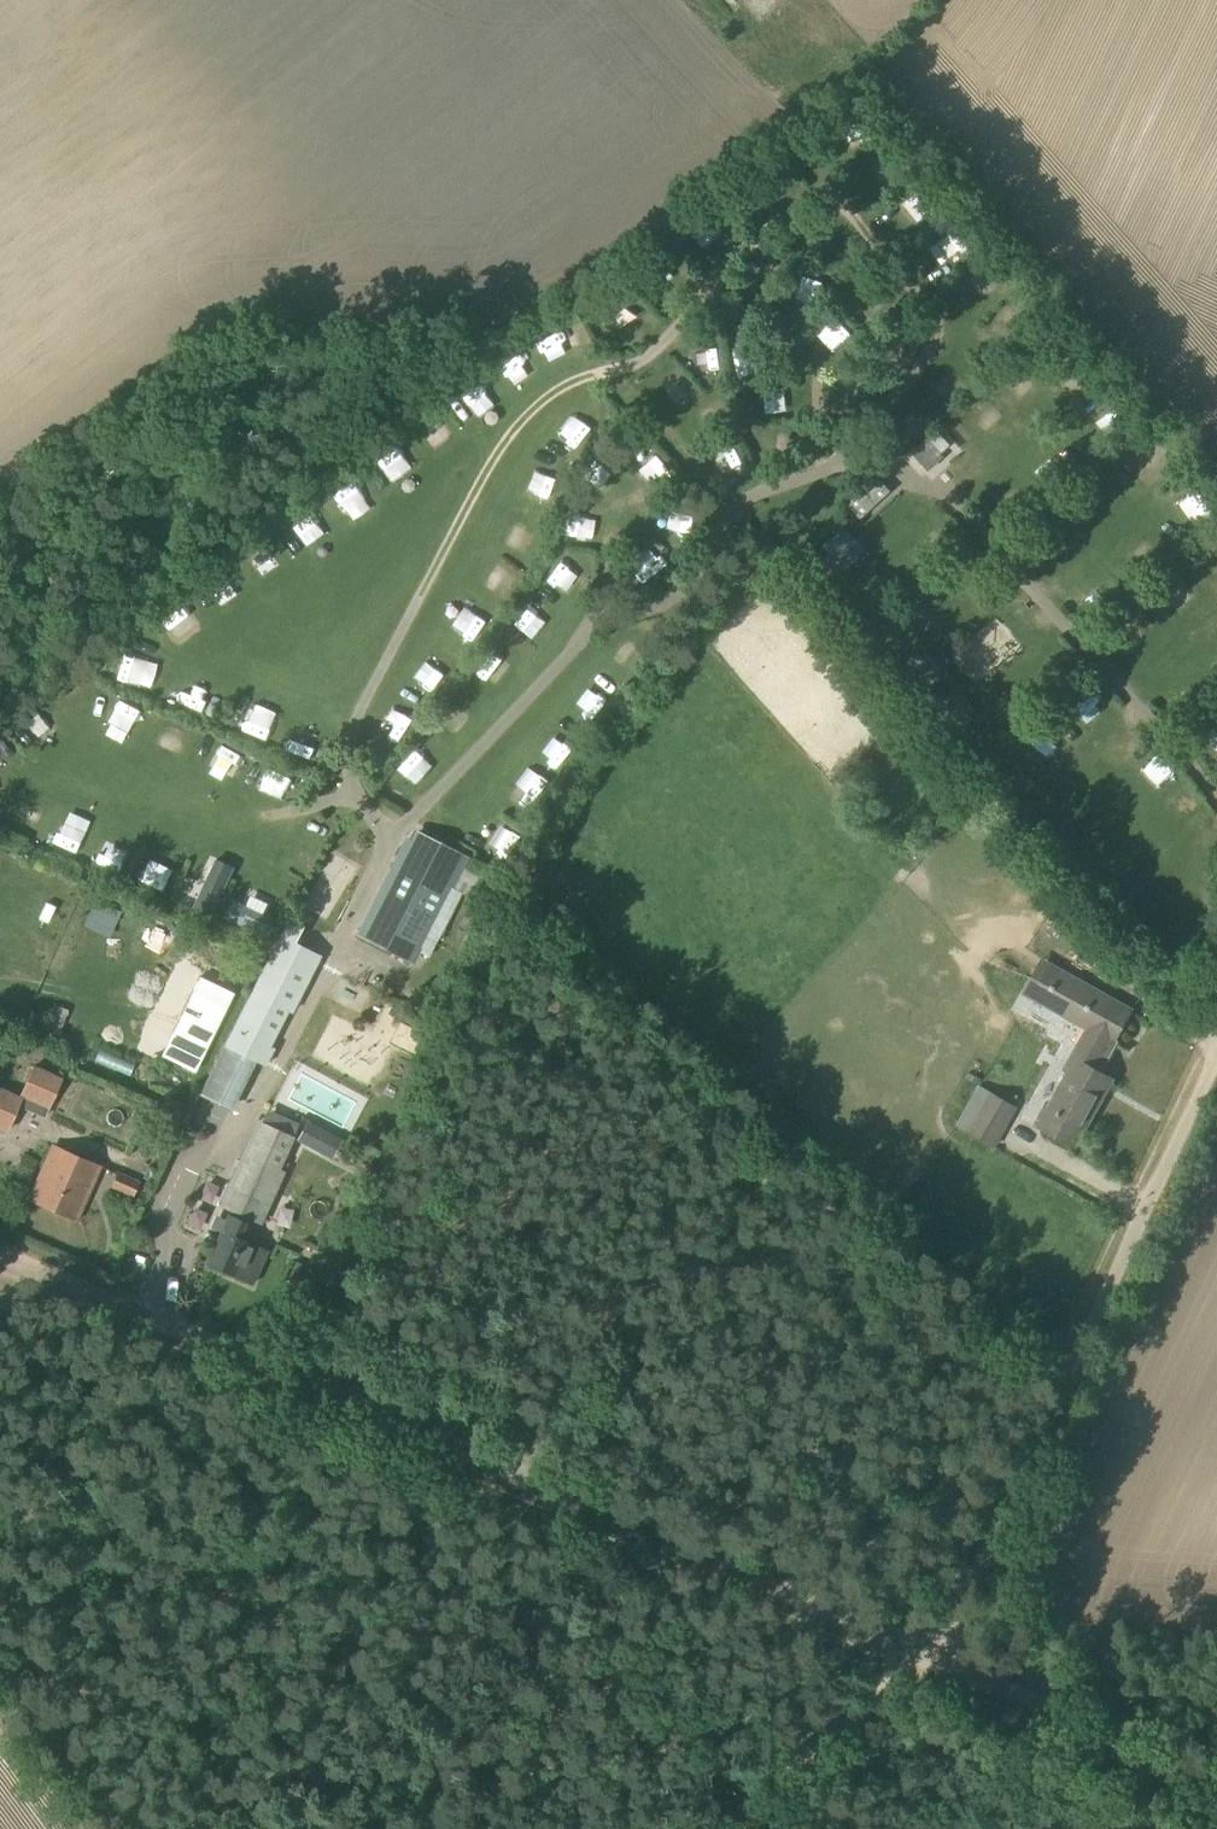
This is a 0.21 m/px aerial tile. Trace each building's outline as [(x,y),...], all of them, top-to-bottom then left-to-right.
[(841,133),(861,150),(877,132),(857,115),(841,133)] [(926,190),(909,202),(924,224),(942,212),(926,190)] [(710,247),(730,234),(717,214),(697,227),(710,247)] [(813,250),(833,250),(833,228),(812,228),(813,250)] [(955,260),(976,249),(965,229),(944,241),(955,260)] [(868,300),(860,307),(876,325),(884,318),(868,300)] [(567,352),(586,346),(578,321),(558,327),(567,352)] [(898,341),(883,353),(898,371),(913,359),(898,341)] [(761,352),(742,353),(745,377),(763,376),(761,352)] [(683,373),(671,388),(688,402),(701,386),(683,373)] [(493,415),(510,401),(492,377),(474,391),(493,415)] [(1115,407),(1104,418),(1127,439),(1137,428),(1115,407)] [(929,472),(945,458),(928,439),(912,453),(929,472)] [(743,447),(718,456),(726,478),(751,468),(743,447)] [(362,478),(374,502),(394,492),(382,468),(362,478)] [(891,491),(879,479),(878,478),(849,505),(862,518),(891,491)] [(1195,502),(1198,522),(1211,520),(1207,500),(1195,502)] [(319,514),(334,533),(351,520),(336,501),(319,514)] [(593,541),(594,517),(571,516),(570,539),(593,541)] [(298,562),(318,543),(301,526),(281,545),(298,562)] [(575,569),(560,586),(572,598),(587,581),(575,569)] [(207,598),(222,622),(241,611),(227,586),(207,598)] [(916,619),(933,638),(951,621),(934,603),(916,619)] [(520,629),(541,643),(555,622),(534,608),(520,629)] [(476,611),(459,625),(476,645),(492,631),(476,611)] [(497,658),(486,675),(505,688),(516,670),(497,658)] [(150,681),(149,661),(126,662),(127,682),(150,681)] [(437,700),(453,682),(442,672),(425,690),(437,700)] [(198,687),(189,707),(208,716),(218,696),(198,687)] [(120,720),(147,729),(152,714),(125,706),(120,720)] [(273,746),(282,725),(262,716),(252,737),(273,746)] [(52,751),(66,734),(46,717),(32,733),(52,751)] [(1151,737),(1135,755),(1151,770),(1167,751),(1151,737)] [(220,773),(237,782),(248,759),(231,750),(220,773)] [(419,758),(405,776),(425,790),(438,772),(419,758)] [(484,905),(495,883),(463,867),(468,857),(414,829),(400,856),(365,924),(430,957),(461,893),(484,905)] [(155,888),(173,898),(194,860),(177,850),(155,888)] [(190,903),(211,912),(233,865),(212,856),(190,903)] [(231,898),(224,914),(269,934),(277,919),(231,898)] [(291,1014),(320,957),(294,945),(303,927),(287,919),(199,1094),(232,1111),(257,1061),(265,1065),(274,1049),(271,1047),(288,1012),(291,1014)] [(1075,1060),(1042,1120),(1043,1121),(1042,1122),(1078,1142),(1112,1079),(1099,1072),(1115,1043),(1114,1043),(1132,1010),(1049,964),(1030,998),(1086,1029),(1071,1057),(1075,1060)] [(241,999),(207,982),(167,1058),(202,1077),(241,999)] [(33,1064),(19,1095),(21,1096),(18,1105),(18,1108),(45,1119),(63,1078),(33,1064)] [(996,1149),(996,1148),(1018,1107),(979,1085),(956,1126),(996,1149)] [(21,1096),(19,1095),(0,1087),(0,1127),(7,1130),(18,1105),(21,1096)] [(172,1126),(182,1103),(166,1096),(156,1119),(172,1126)] [(298,1142),(315,1151),(326,1131),(308,1122),(298,1142)] [(279,1170),(293,1137),(261,1123),(246,1155),(242,1153),(219,1204),(262,1223),(284,1172),(279,1170)] [(75,1220),(99,1166),(54,1146),(30,1200),(75,1220)] [(373,1156),(360,1149),(355,1160),(368,1166),(373,1156)] [(133,1198),(139,1184),(117,1173),(110,1188),(133,1198)] [(178,1232),(191,1235),(198,1213),(184,1209),(178,1232)] [(226,1218),(221,1230),(206,1263),(253,1284),(267,1251),(237,1238),(243,1225),(226,1218)]
